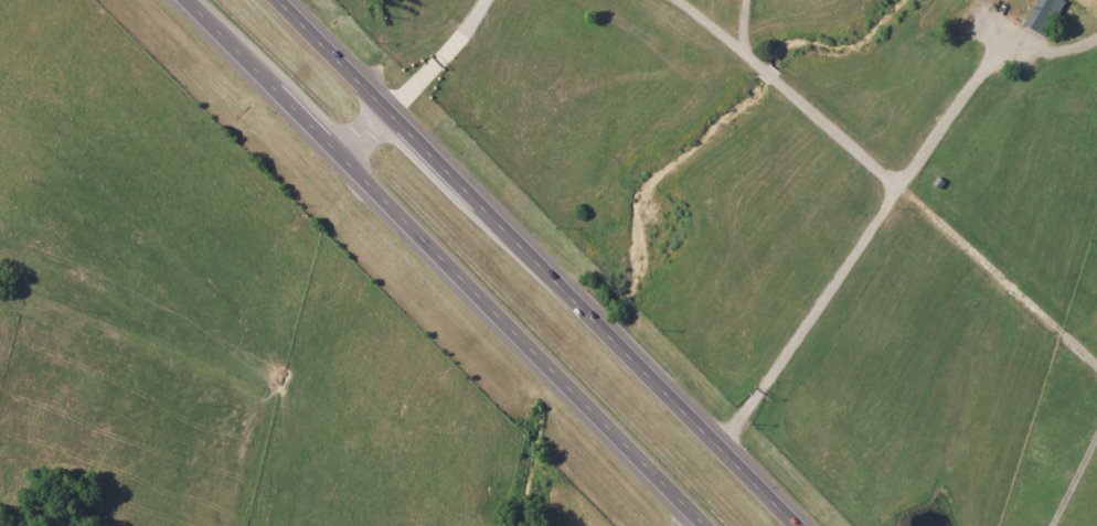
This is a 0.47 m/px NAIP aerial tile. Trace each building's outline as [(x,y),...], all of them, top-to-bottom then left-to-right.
[(1060,0),(1059,0),(1031,0),(1018,24),(1040,36),(1060,0)]
